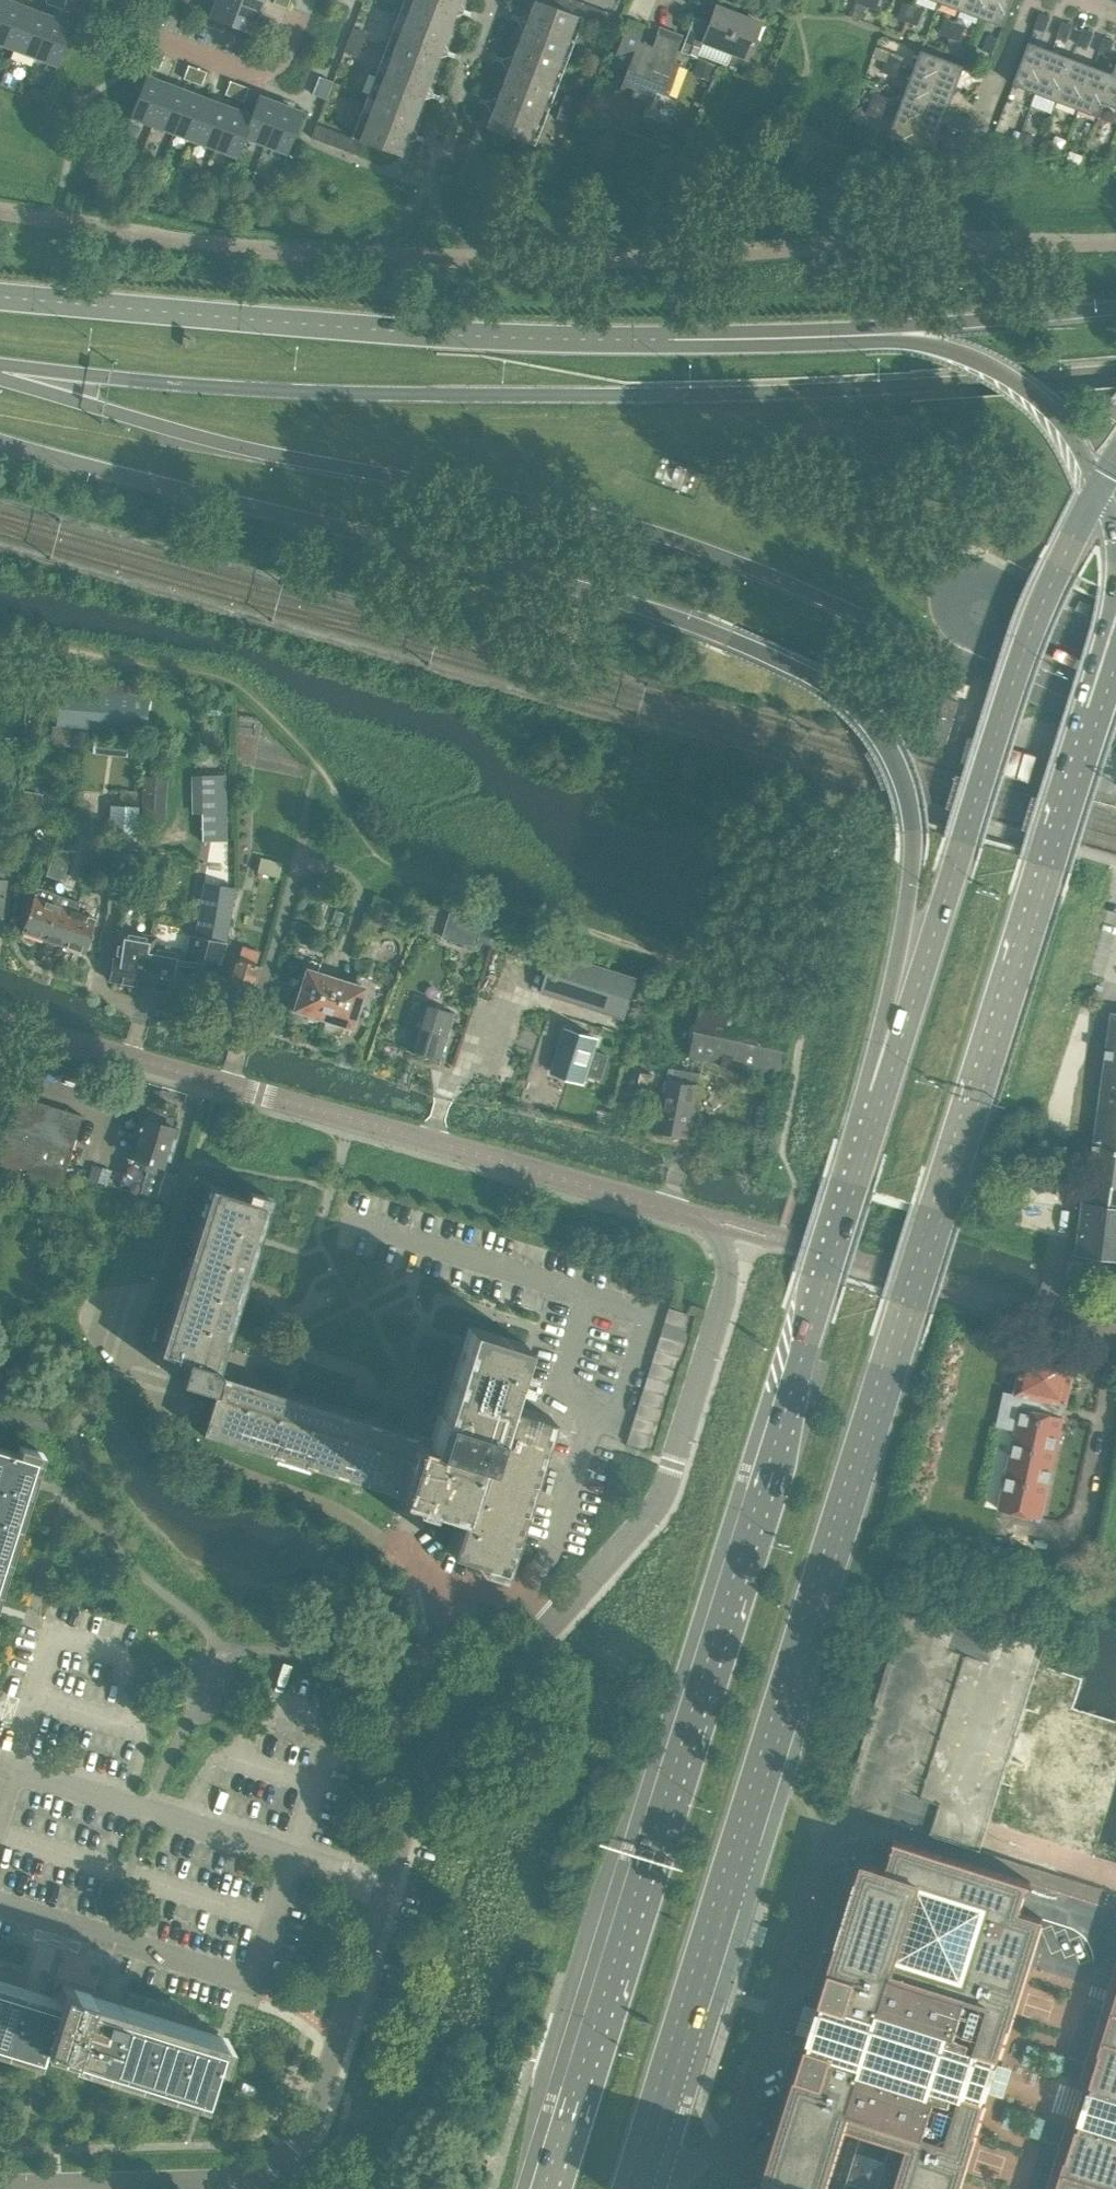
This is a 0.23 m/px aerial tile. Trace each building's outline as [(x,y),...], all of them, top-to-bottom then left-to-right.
[(28,10),(14,4),(15,2),(9,0),(8,0),(0,19),(0,44),(13,49),(28,10)] [(66,0),(55,0),(53,6),(62,10),(66,0)] [(257,12),(224,0),(216,0),(209,18),(251,34),(254,27),(251,26),(257,12)] [(257,12),(261,0),(224,0),(257,12)] [(289,0),(274,0),(273,4),(286,9),(289,0)] [(436,60),(458,0),(411,0),(358,141),(315,124),(311,139),(357,156),(363,143),(400,156),(436,60)] [(574,16),(606,28),(610,14),(572,0),(542,0),(541,3),(533,0),(486,127),(526,143),(574,16)] [(880,0),(868,0),(866,7),(876,11),(880,0)] [(964,0),(940,0),(939,3),(960,11),(964,0)] [(988,0),(964,0),(960,11),(981,19),(988,0)] [(1013,0),(988,0),(981,19),(1003,27),(1013,0)] [(907,22),(913,7),(903,3),(897,18),(907,22)] [(746,60),(759,24),(715,7),(708,23),(692,18),(679,53),(695,59),(702,43),(746,60)] [(918,26),(923,11),(913,7),(907,22),(918,26)] [(34,57),(50,15),(43,13),(42,15),(28,10),(13,49),(14,49),(10,58),(30,66),(34,56),(34,57)] [(1044,33),(1050,17),(1040,13),(1034,29),(1044,33)] [(56,65),(71,26),(55,20),(56,18),(50,15),(34,57),(56,65)] [(949,38),(955,23),(945,19),(939,34),(949,38)] [(1066,41),(1072,26),(1062,22),(1056,37),(1066,41)] [(959,42),(965,27),(955,23),(949,38),(959,42)] [(273,42),(277,33),(263,28),(260,37),(273,42)] [(665,95),(676,66),(671,63),(678,43),(656,35),(651,48),(637,42),(640,34),(624,28),(611,63),(626,69),(618,90),(629,95),(628,98),(631,100),(632,96),(649,102),(654,91),(665,95)] [(356,57),(365,34),(351,29),(342,52),(356,57)] [(1087,49),(1093,34),(1083,30),(1077,45),(1087,49)] [(992,54),(998,39),(988,35),(982,50),(992,54)] [(1108,57),(1114,42),(1104,38),(1098,53),(1108,57)] [(1033,93),(1049,50),(1029,42),(1013,85),(1033,93)] [(955,89),(964,67),(921,50),(912,73),(955,89)] [(1054,101),(1070,58),(1049,50),(1033,93),(1054,101)] [(901,68),(905,58),(890,52),(886,62),(901,68)] [(158,70),(163,56),(154,53),(149,66),(154,68),(158,70)] [(1074,108),(1090,65),(1070,58),(1054,101),(1074,108)] [(897,78),(901,68),(886,62),(882,72),(897,78)] [(1114,74),(1113,74),(1090,65),(1074,108),(1098,117),(1103,103),(1114,74)] [(1113,74),(1114,74),(1103,103),(1115,108),(1115,65),(1113,74)] [(191,82),(196,69),(188,66),(183,79),(191,82)] [(200,86),(205,73),(196,69),(191,82),(200,86)] [(947,111),(955,89),(912,73),(904,95),(947,111)] [(154,120),(167,86),(152,80),(153,78),(150,77),(146,75),(130,116),(152,125),(154,120)] [(325,100),(332,82),(318,77),(312,95),(325,100)] [(233,98),(238,85),(229,82),(224,95),(233,98)] [(242,101),(247,88),(238,85),(233,98),(242,101)] [(175,128),(188,91),(182,89),(181,91),(167,86),(154,120),(152,125),(173,133),(175,128)] [(196,136),(208,101),(194,96),(195,94),(188,91),(175,128),(173,133),(194,141),(196,136)] [(885,110),(889,100),(874,94),(870,104),(885,110)] [(569,123),(578,100),(564,95),(555,118),(569,123)] [(939,131),(947,111),(904,95),(896,115),(939,131)] [(264,145),(280,104),(273,101),(272,103),(257,97),(250,117),(242,138),(243,138),(264,145)] [(216,145),(230,107),(224,104),(223,106),(208,101),(196,136),(194,141),(215,149),(216,145)] [(286,154),(301,113),(285,108),(286,106),(280,104),(264,145),(286,154)] [(881,120),(885,110),(870,104),(866,114),(881,120)] [(242,138),(250,117),(236,111),(237,109),(230,107),(216,145),(215,149),(237,157),(240,147),(243,138),(242,138)] [(931,153),(939,131),(896,115),(888,136),(931,153)] [(52,726),(144,734),(147,688),(56,680),(52,726)] [(22,731),(0,730),(0,750),(21,752),(22,731)] [(65,746),(66,734),(49,732),(48,744),(65,746)] [(202,841),(227,841),(225,776),(200,777),(202,841)] [(141,822),(163,823),(166,779),(143,778),(141,822)] [(138,847),(140,812),(115,811),(110,846),(138,847)] [(65,869),(65,851),(53,848),(45,877),(61,882),(65,869)] [(278,878),(281,863),(259,858),(256,873),(278,878)] [(225,944),(234,889),(219,887),(204,884),(195,937),(190,937),(181,987),(208,992),(225,944)] [(42,939),(57,896),(37,889),(34,898),(33,898),(21,932),(42,939)] [(63,947),(78,903),(57,896),(42,939),(63,947)] [(85,954),(96,920),(99,910),(78,903),(63,947),(85,954)] [(461,956),(469,935),(479,939),(484,924),(459,917),(456,925),(450,922),(441,949),(461,956)] [(141,987),(151,937),(118,931),(110,982),(141,987)] [(177,993),(183,953),(154,948),(156,938),(151,937),(141,987),(177,993)] [(248,1001),(259,967),(255,965),(259,953),(241,947),(237,959),(232,958),(221,992),(225,994),(248,1001)] [(541,993),(624,1020),(638,977),(554,950),(541,993)] [(322,1020),(335,979),(318,973),(321,964),(310,961),(293,1011),(305,1014),(308,1019),(315,1022),(320,1019),(322,1020)] [(351,1029),(368,980),(356,976),(353,985),(335,979),(322,1020),(324,1021),(327,1025),(334,1028),(339,1025),(351,1029)] [(782,1077),(793,1023),(702,1002),(693,1045),(691,1056),(782,1077)] [(405,1049),(438,1059),(452,1014),(419,1004),(405,1049)] [(1089,1180),(1115,1184),(1115,1013),(1111,1013),(1091,1159),(1090,1170),(1089,1180)] [(597,1039),(566,1029),(552,1072),(583,1082),(597,1039)] [(690,1139),(702,1074),(670,1069),(668,1081),(659,1080),(659,1078),(643,1074),(645,1065),(664,1068),(666,1051),(638,1047),(635,1063),(625,1061),(620,1080),(640,1084),(637,1096),(655,1099),(655,1101),(663,1102),(658,1133),(690,1139)] [(81,1116),(13,1095),(0,1137),(0,1170),(59,1188),(81,1116)] [(161,1176),(169,1151),(176,1130),(156,1124),(154,1119),(147,1117),(143,1120),(140,1119),(132,1144),(131,1145),(129,1146),(128,1148),(129,1150),(129,1152),(128,1157),(119,1186),(155,1197),(161,1176)] [(1089,1180),(1085,1204),(1082,1204),(1082,1207),(1083,1208),(1077,1250),(1076,1250),(1075,1252),(1079,1252),(1115,1258),(1115,1184),(1089,1180)] [(158,1352),(158,1353),(186,1362),(180,1383),(195,1387),(203,1390),(200,1397),(195,1396),(194,1397),(206,1400),(211,1402),(201,1435),(202,1435),(204,1430),(391,1487),(408,1434),(285,1396),(283,1399),(230,1383),(231,1379),(221,1359),(227,1338),(269,1206),(246,1198),(210,1187),(209,1188),(215,1190),(163,1354),(158,1352)] [(688,1329),(692,1315),(669,1308),(665,1322),(688,1329)] [(684,1342),(688,1329),(665,1322),(661,1335),(684,1342)] [(408,1434),(391,1488),(399,1490),(397,1495),(398,1496),(400,1497),(400,1495),(428,1502),(457,1511),(454,1522),(446,1549),(501,1566),(507,1547),(522,1500),(529,1477),(548,1415),(506,1402),(524,1343),(469,1326),(465,1339),(462,1346),(442,1411),(441,1415),(432,1444),(417,1440),(417,1437),(408,1434)] [(680,1355),(684,1342),(661,1335),(657,1348),(680,1355)] [(675,1369),(680,1355),(657,1348),(653,1362),(675,1369)] [(1044,1518),(1064,1415),(1066,1405),(1076,1359),(1075,1359),(1071,1354),(1061,1352),(1055,1355),(1054,1354),(1054,1356),(1024,1350),(1014,1395),(1006,1394),(1000,1424),(1010,1426),(1010,1428),(1012,1429),(1013,1427),(1018,1428),(1002,1510),(1044,1518)] [(671,1382),(675,1369),(653,1362),(648,1375),(671,1382)] [(667,1396),(671,1382),(648,1375),(644,1389),(667,1396)] [(663,1409),(667,1396),(644,1389),(640,1402),(663,1409)] [(658,1423),(663,1409),(640,1402),(636,1416),(658,1423)] [(654,1436),(658,1423),(636,1416),(632,1429),(654,1436)] [(650,1450),(654,1436),(632,1429),(627,1443),(650,1450)] [(29,1475),(35,1459),(0,1448),(0,1570),(29,1475)] [(988,2092),(986,2092),(988,2085),(991,2085),(993,2084),(995,2083),(997,2081),(998,2078),(998,2076),(997,2073),(995,2071),(993,2070),(995,2063),(997,2064),(1043,1918),(1020,1911),(1029,1881),(896,1839),(886,1869),(865,1863),(763,2188),(958,2188),(988,2092)] [(23,1993),(24,1988),(0,1981),(0,2043),(39,2056),(44,2043),(62,2049),(201,2093),(218,2040),(112,2007),(86,1999),(89,1991),(61,1983),(56,1998),(55,1998),(54,2003),(23,1993)] [(1058,2188),(1115,2188),(1115,2002),(1058,2188)]
